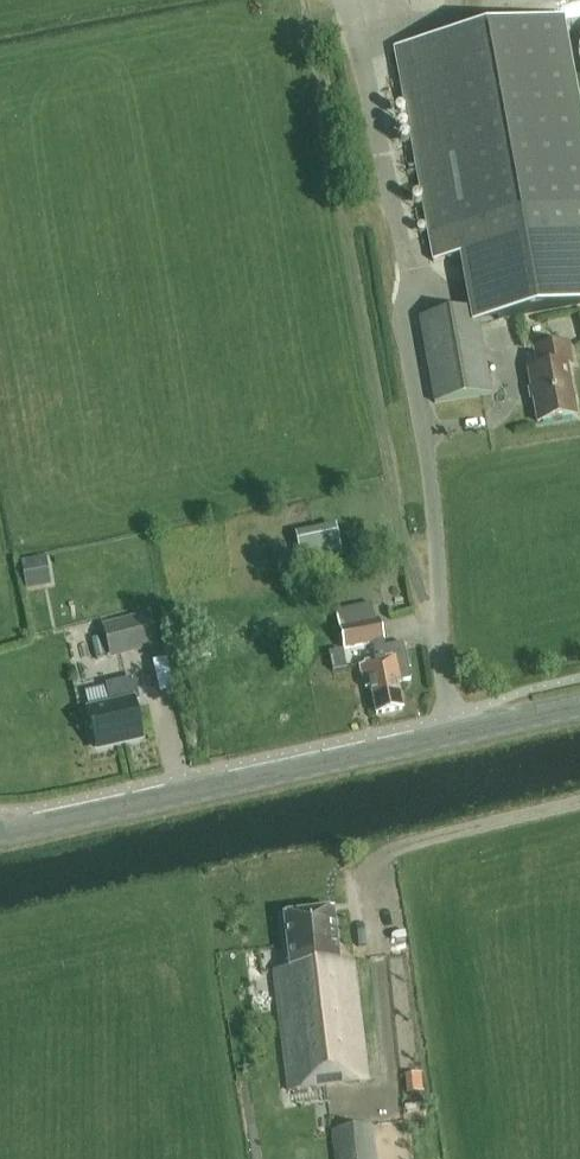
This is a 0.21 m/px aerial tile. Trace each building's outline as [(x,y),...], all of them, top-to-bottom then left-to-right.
[(396,49),(430,235),(428,236),(433,262),(486,252),(498,321),(579,306),(579,129),(560,19),(396,49)] [(418,318),(434,403),(491,393),(475,307),(418,318)] [(528,371),(537,423),(576,416),(567,366),(572,365),(568,343),(534,349),(538,370),(528,371)] [(348,525),(306,528),(308,561),(350,558),(348,525)] [(46,557),(21,561),(26,590),(51,586),(46,557)] [(336,612),(339,629),(344,650),(372,644),(376,662),(360,666),(362,675),(363,675),(366,689),(371,688),(376,715),(402,709),(397,683),(410,680),(403,644),(384,647),(379,620),(375,621),(371,604),(336,612)] [(156,638),(150,613),(102,625),(108,650),(156,638)] [(208,645),(197,647),(200,661),(211,658),(208,645)] [(88,709),(91,725),(96,748),(141,738),(133,702),(137,701),(133,681),(107,687),(110,702),(89,707),(89,708),(88,709)] [(289,1091),(367,1081),(352,961),(339,963),(332,910),(284,917),(290,969),(275,971),(289,1091)] [(373,1125),(331,1131),(335,1158),(378,1158),(373,1125)]
